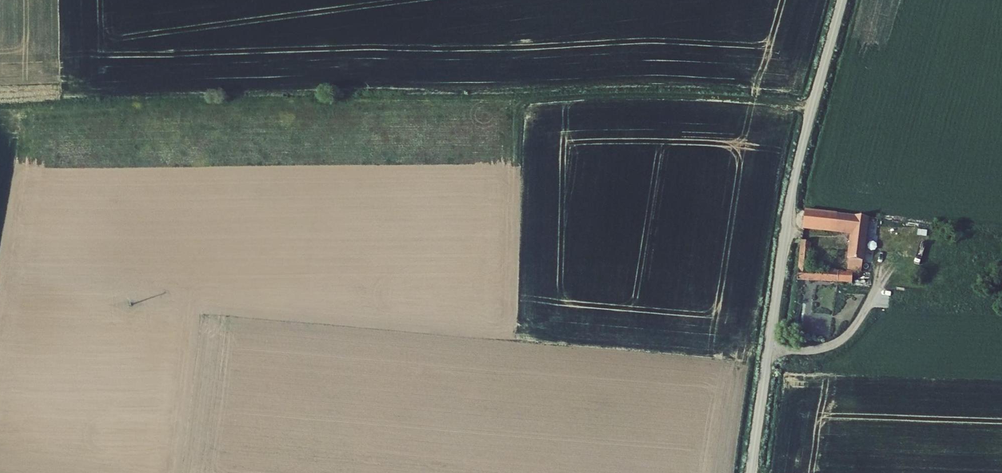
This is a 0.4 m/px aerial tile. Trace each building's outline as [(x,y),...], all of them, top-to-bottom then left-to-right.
[(809,231),(857,236),(855,264),(866,264),(870,222),(858,220),(858,224),(844,222),(844,219),(810,215),(809,231)] [(866,264),(855,264),(854,278),(867,279),(868,265),(866,264)] [(814,274),(802,273),(801,284),(853,288),(854,278),(814,274)]
